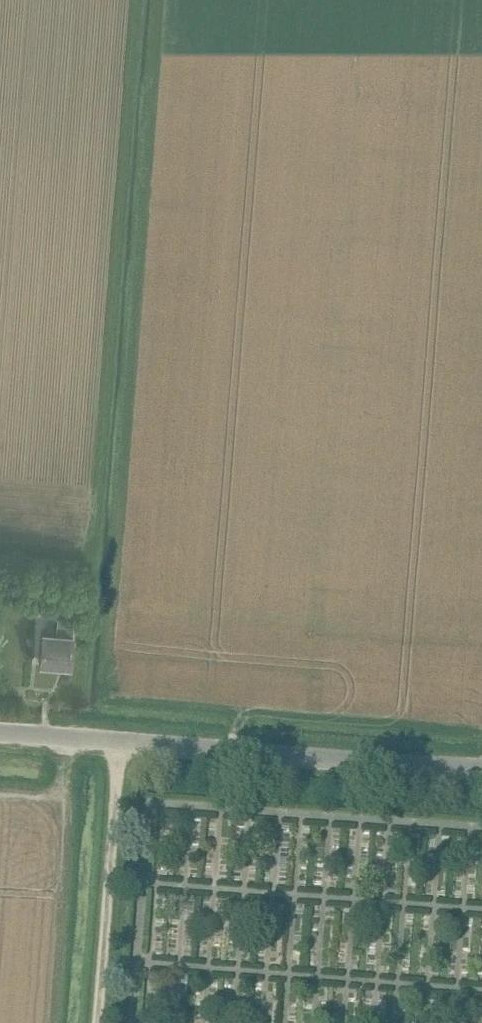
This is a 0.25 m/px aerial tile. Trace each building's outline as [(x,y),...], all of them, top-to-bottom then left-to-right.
[(42,631),(40,663),(70,665),(73,617),(56,616),(55,632),(42,631)]
